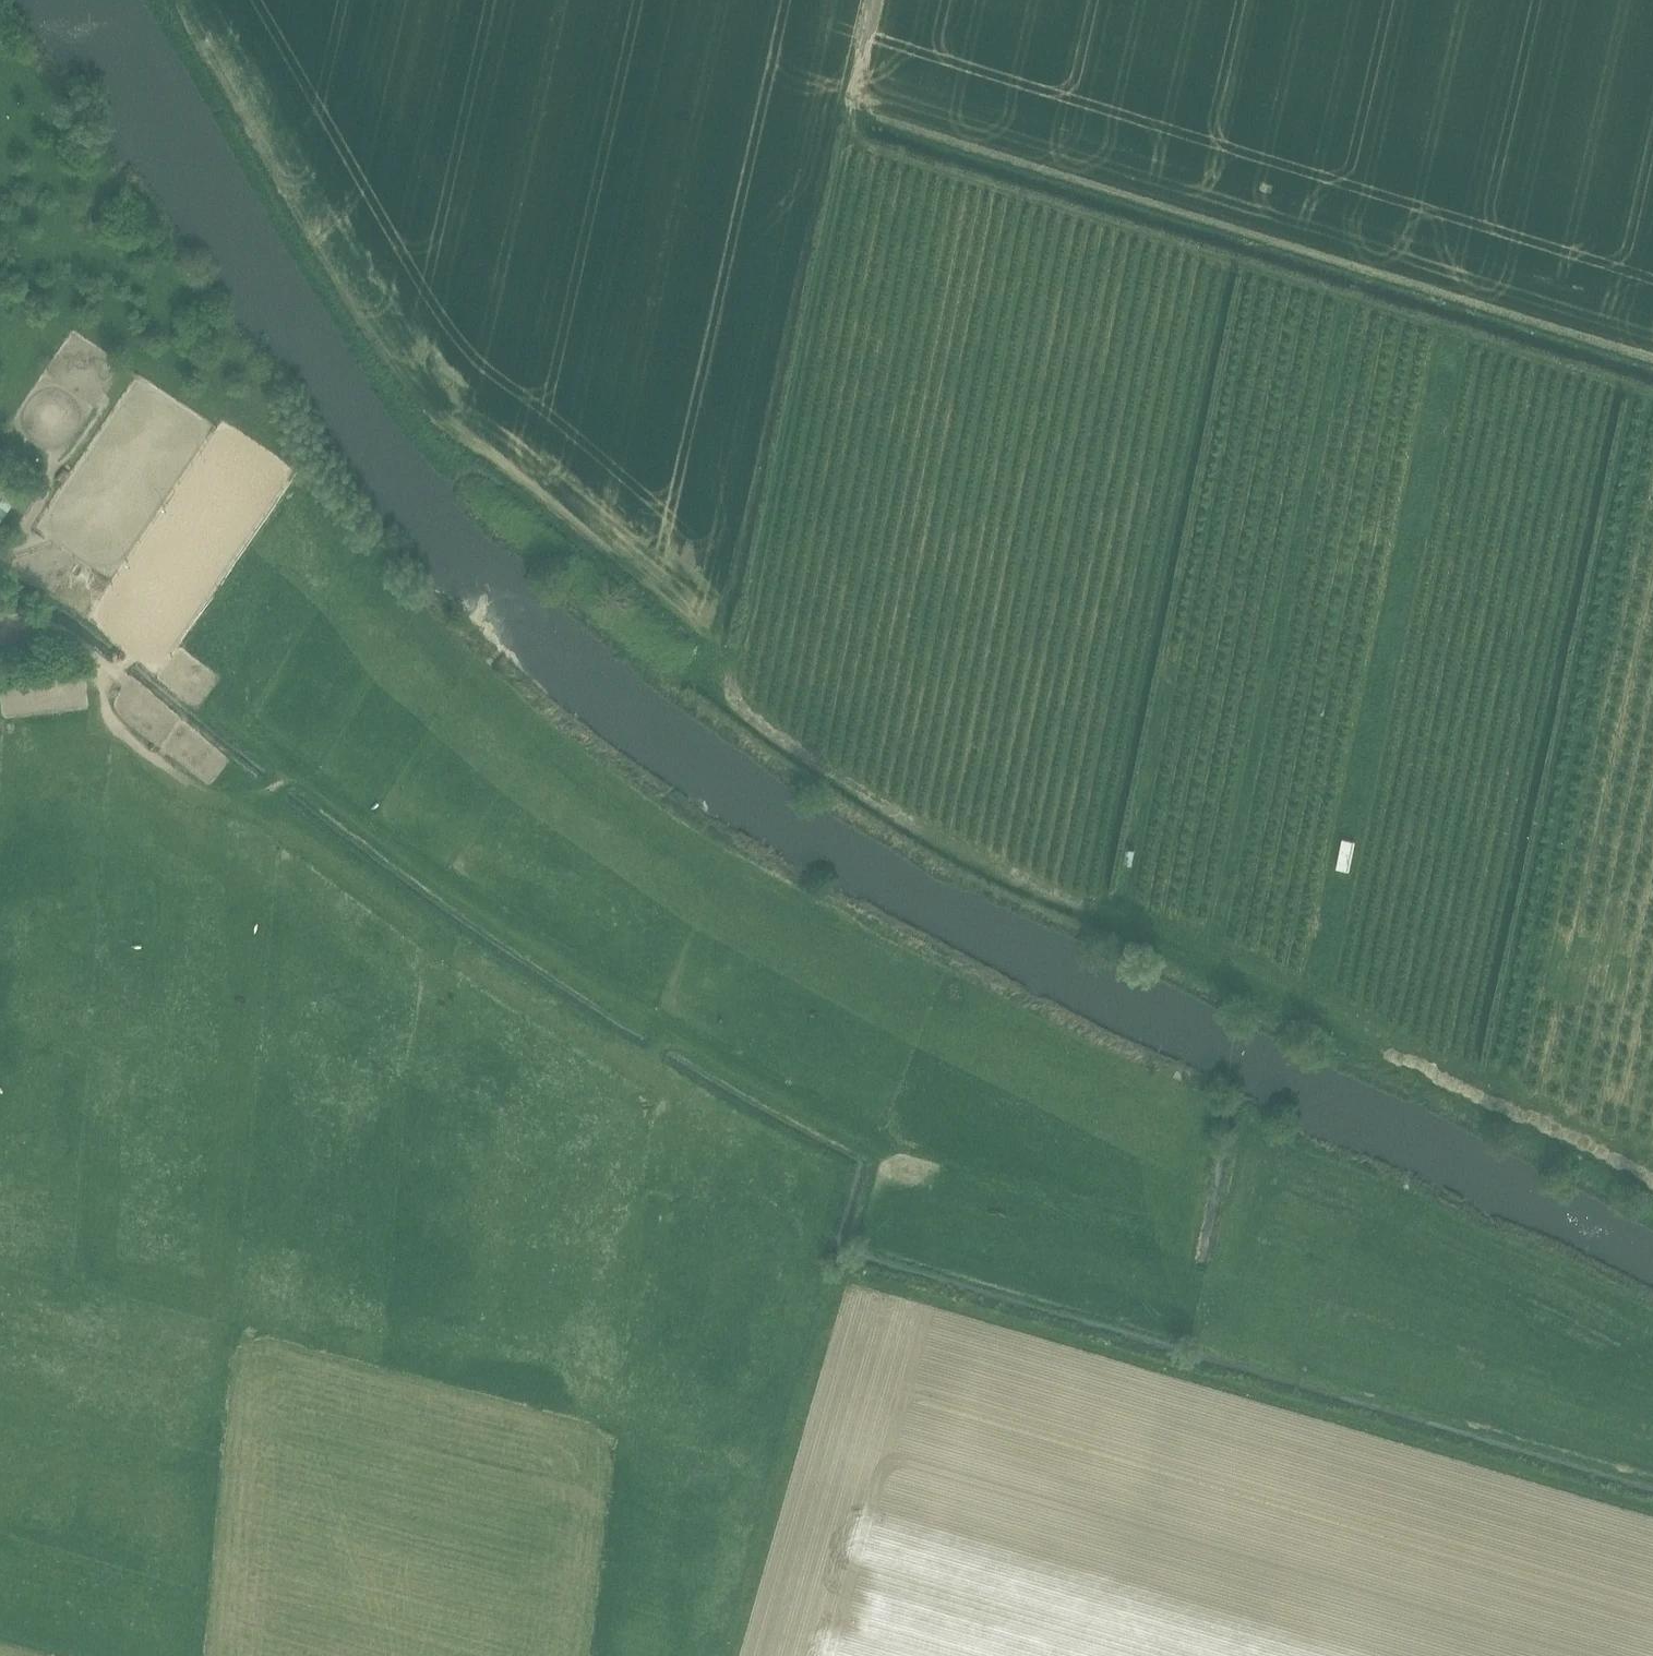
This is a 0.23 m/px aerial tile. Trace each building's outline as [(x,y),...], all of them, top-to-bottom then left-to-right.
[(1361,285),(1352,283),(1350,290),(1359,292),(1361,285)] [(23,483),(0,468),(0,518),(23,483)]
